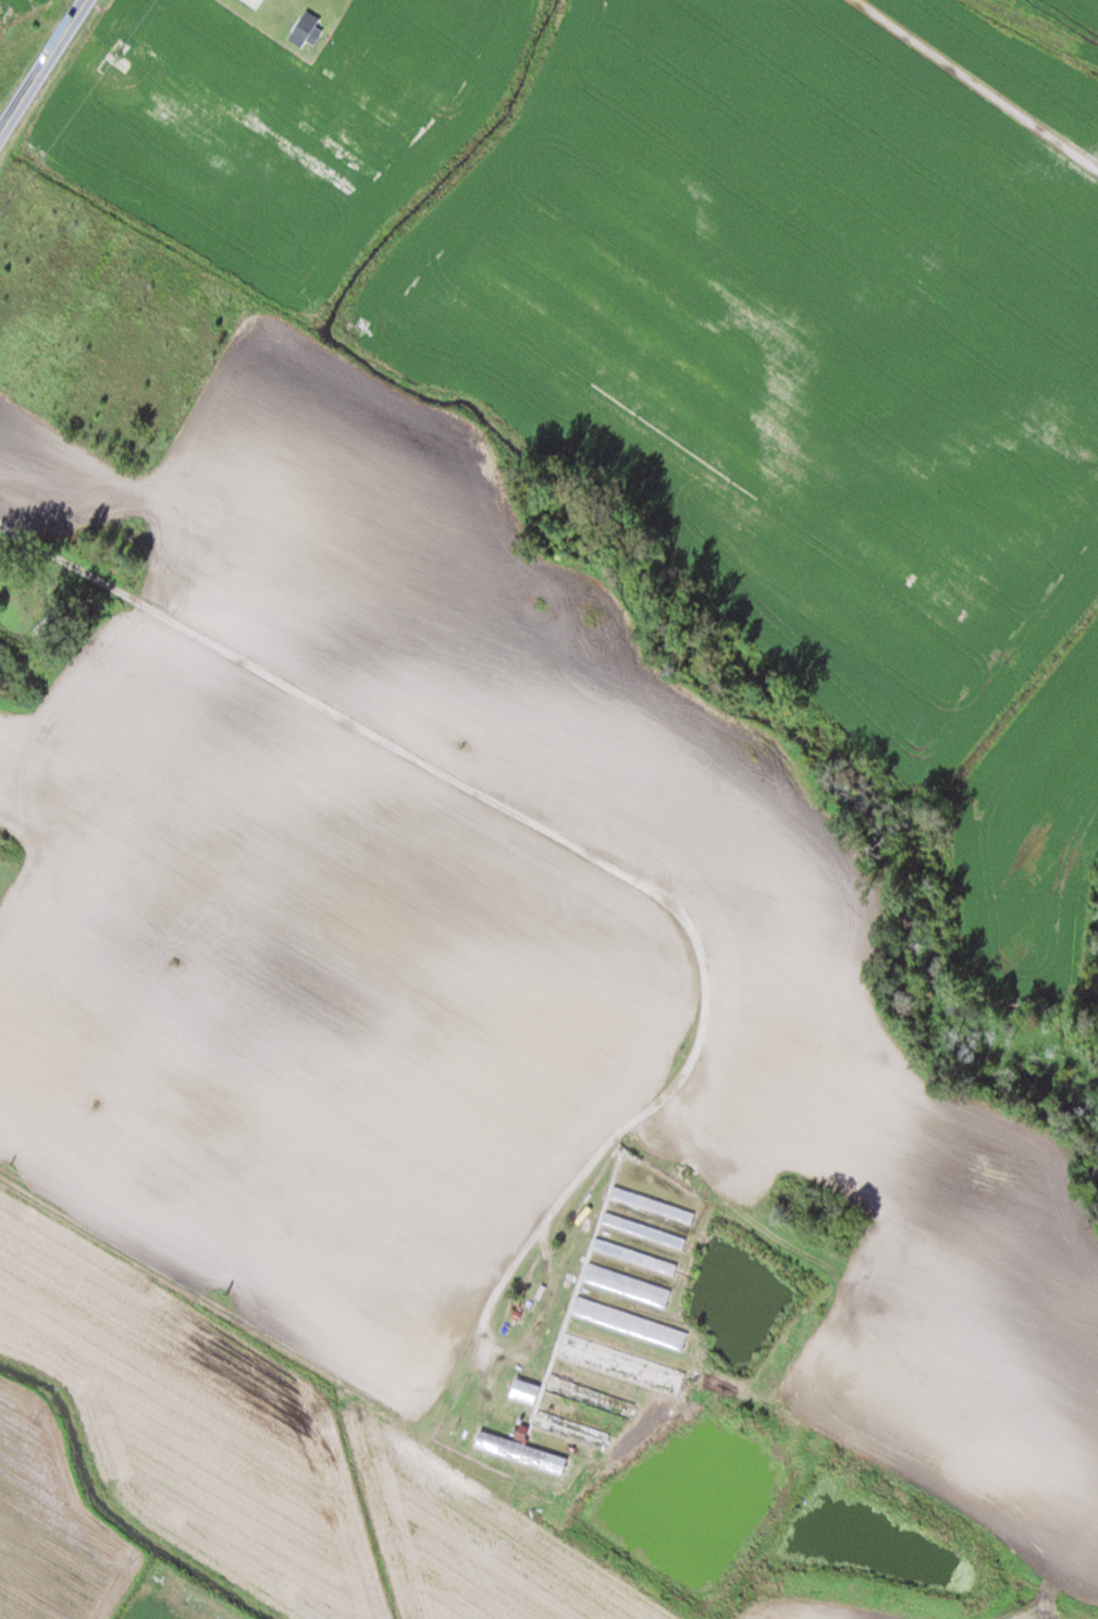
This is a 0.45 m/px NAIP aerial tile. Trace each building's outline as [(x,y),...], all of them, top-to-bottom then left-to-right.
[(45,9),(50,0),(27,0),(45,9)] [(610,1184),(606,1196),(693,1222),(696,1209),(610,1184)] [(688,1234),(601,1210),(598,1223),(684,1247),(688,1234)] [(690,1327),(577,1295),(581,1281),(666,1305),(672,1286),(588,1262),(591,1249),(675,1274),(679,1260),(590,1235),(567,1315),(684,1348),(690,1327)] [(679,1394),(686,1366),(560,1331),(553,1358),(679,1394)] [(633,1393),(559,1372),(553,1392),(627,1412),(633,1393)] [(508,1397),(535,1405),(542,1383),(515,1375),(508,1397)] [(610,1431),(535,1408),(530,1426),(604,1449),(610,1431)] [(478,1428),(472,1449),(563,1473),(568,1454),(524,1442),(528,1426),(519,1423),(515,1437),(478,1428)]
